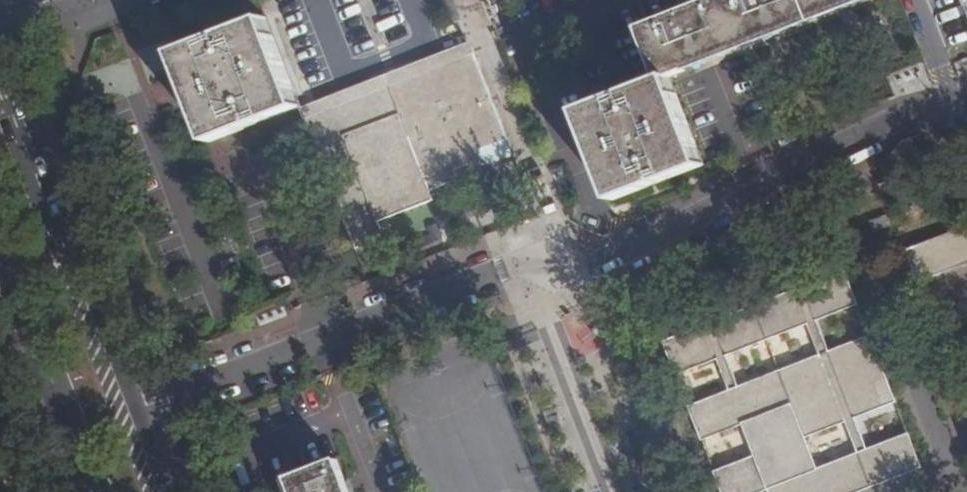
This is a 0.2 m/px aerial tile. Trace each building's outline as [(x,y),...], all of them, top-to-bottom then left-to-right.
[(703,164),(671,79),(670,74),(861,0),(721,0),(641,31),(659,79),(579,110),(614,198),(703,164)] [(208,145),(300,110),(266,21),(176,56),(208,145)] [(333,199),(362,189),(376,226),(435,204),(431,194),(460,182),(457,173),(486,162),(483,152),(506,144),(472,55),(385,88),(387,93),(332,114),(331,110),(303,120),(333,199)] [(886,188),(895,185),(899,174),(895,166),(886,170),(882,180),(886,188)] [(913,251),(926,283),(966,267),(966,231),(913,251)] [(694,407),(707,441),(748,425),(760,456),(720,472),(728,491),(769,491),(773,491),(868,491),(928,468),(915,435),(875,451),(862,418),(903,401),(877,335),(838,350),(826,320),(865,305),(851,271),(669,343),(683,377),(723,361),(735,391),(694,407)] [(342,461),(295,479),(300,491),(354,491),(342,461)]
